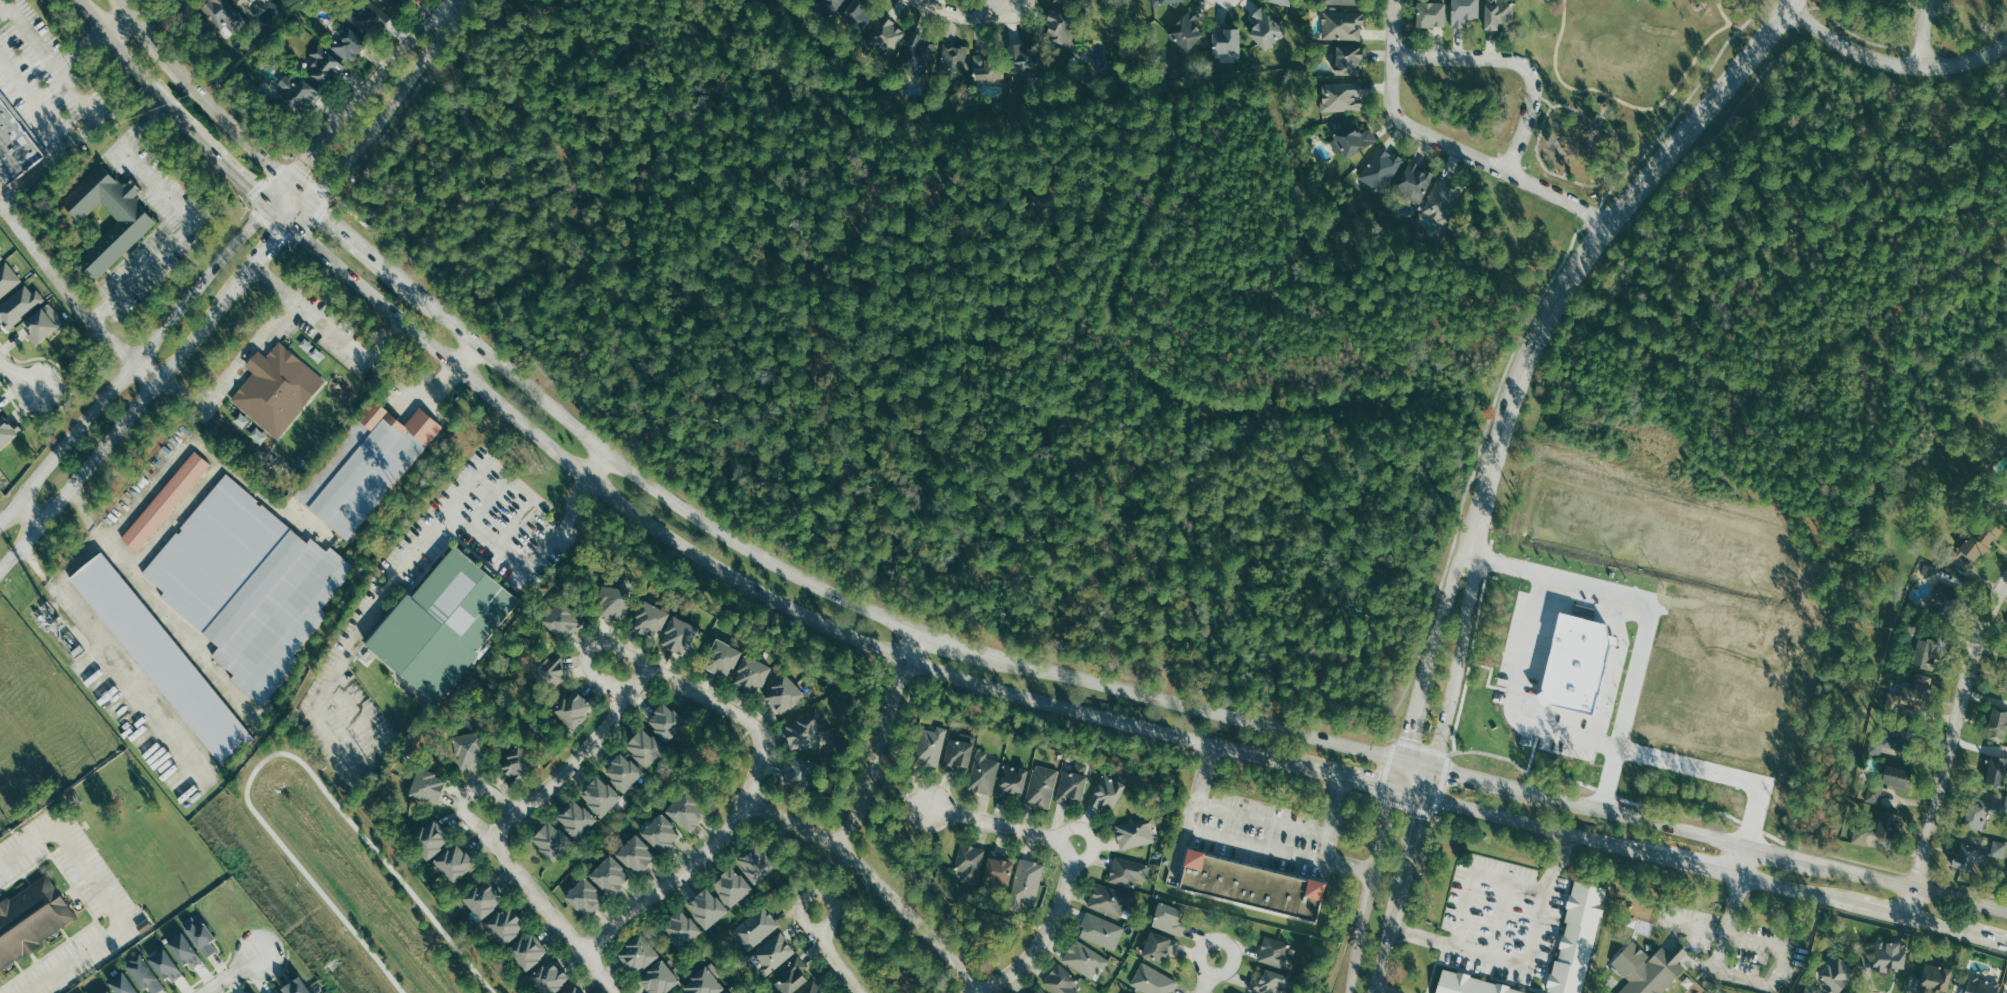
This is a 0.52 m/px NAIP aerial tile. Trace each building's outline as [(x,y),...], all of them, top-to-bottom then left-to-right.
[(230,31),(241,25),(227,0),(208,0),(202,3),(216,31),(227,25),(230,31)] [(269,0),(235,0),(246,17),(270,1),(269,0)] [(345,13),(367,37),(389,17),(374,0),(365,0),(354,10),(352,6),(345,13)] [(824,3),(844,10),(847,0),(825,0),(824,3)] [(860,31),(877,13),(863,0),(855,0),(842,14),(860,31)] [(1466,17),(1478,18),(1478,0),(1451,0),(1450,28),(1466,28),(1466,17)] [(1514,1),(1497,1),(1497,0),(1484,0),(1484,29),(1498,29),(1498,22),(1513,23),(1514,1)] [(1415,26),(1444,27),(1445,2),(1416,2),(1415,26)] [(1266,51),(1286,30),(1260,6),(1251,16),(1258,22),(1247,33),(1266,51)] [(1201,19),(1190,9),(1168,33),(1188,52),(1205,34),(1196,25),(1201,19)] [(1046,37),(1070,46),(1079,20),(1056,11),(1046,37)] [(1322,39),(1362,41),(1363,12),(1323,11),(1322,39)] [(869,35),(888,54),(907,34),(887,16),(869,35)] [(1239,53),(1239,27),(1213,27),(1212,52),(1239,53)] [(936,42),(910,33),(899,63),(926,72),(936,42)] [(342,66),(321,43),(309,53),(315,60),(305,69),(320,86),(342,66)] [(1044,70),(1041,43),(1010,46),(1013,74),(1044,70)] [(944,78),(966,79),(967,45),(945,45),(944,78)] [(1360,47),(1335,46),(1335,75),(1360,75),(1360,47)] [(975,56),(974,79),(1003,81),(1004,67),(996,67),(996,57),(975,56)] [(272,88),(300,113),(319,92),(302,76),(296,83),(285,74),(272,88)] [(1322,111),(1362,110),(1361,97),(1362,97),(1361,82),(1322,83),(1322,111)] [(8,184),(0,174),(0,93),(47,154),(8,184)] [(1370,126),(1358,133),(1352,122),(1328,135),(1337,152),(1341,150),(1345,157),(1377,141),(1370,126)] [(1382,195),(1405,161),(1381,145),(1359,179),(1382,195)] [(97,277),(77,256),(117,218),(99,199),(78,219),(59,199),(100,160),(123,184),(131,176),(141,187),(133,194),(157,220),(97,277)] [(1422,203),(1435,172),(1410,161),(1396,192),(1422,203)] [(1449,225),(1464,189),(1438,178),(1423,214),(1449,225)] [(21,281),(5,261),(0,266),(0,298),(21,281)] [(24,284),(0,305),(0,320),(8,329),(43,298),(35,289),(31,292),(24,284)] [(63,322),(49,303),(20,324),(34,343),(63,322)] [(229,398),(275,438),(324,380),(278,341),(263,358),(256,352),(244,366),(251,372),(229,398)] [(291,496),(348,541),(442,428),(419,408),(404,425),(371,398),(291,496)] [(12,419),(8,424),(0,416),(0,449),(21,429),(12,419)] [(120,538),(136,551),(210,465),(193,451),(120,538)] [(203,633),(182,615),(186,613),(154,586),(157,583),(142,570),(224,473),(289,528),(203,633)] [(1957,551),(1975,564),(1996,537),(1978,523),(1957,551)] [(203,633),(218,646),(210,655),(233,674),(229,679),(261,706),(296,666),(292,664),(297,659),(292,655),(323,619),(320,617),(324,612),(319,609),(346,577),(344,575),(352,567),(329,546),(325,550),(309,537),(307,540),(309,543),(307,544),(289,528),(203,633)] [(454,545),(521,599),(477,653),(479,655),(437,704),(366,644),(409,593),(412,595),(454,545)] [(1961,553),(1952,549),(1946,561),(1955,566),(1961,553)] [(66,579),(220,765),(252,738),(100,552),(66,579)] [(1946,620),(1953,601),(1948,599),(1957,575),(1925,563),(1920,577),(1933,582),(1922,612),(1946,620)] [(627,590),(600,585),(594,616),(621,621),(627,590)] [(654,640),(668,612),(643,600),(630,628),(654,640)] [(583,622),(559,601),(542,620),(565,641),(583,622)] [(684,656),(696,627),(672,616),(659,646),(684,656)] [(701,666),(726,679),(741,652),(716,638),(701,666)] [(1912,666),(1932,670),(1938,642),(1918,638),(1912,666)] [(532,667),(545,690),(568,677),(555,654),(532,667)] [(770,668),(746,655),(731,681),(755,695),(770,668)] [(780,716),(803,694),(785,674),(761,696),(780,716)] [(1886,708),(1921,714),(1924,698),(1929,699),(1933,677),(1915,674),(1913,687),(1903,685),(1902,693),(1889,690),(1886,708)] [(571,731),(586,717),(583,714),(590,706),(574,689),(551,710),(571,731)] [(645,720),(665,742),(685,724),(665,702),(645,720)] [(1992,706),(1986,736),(2003,740),(2006,724),(2006,709),(1992,706)] [(818,747),(817,719),(784,720),(785,749),(818,747)] [(939,768),(950,729),(938,726),(936,732),(922,728),(913,761),(939,768)] [(1883,747),(1904,752),(1909,730),(1894,726),(1892,733),(1884,732),(1882,741),(1872,738),(1868,753),(1881,757),(1883,747)] [(664,749),(641,727),(623,747),(646,768),(664,749)] [(451,737),(456,768),(482,763),(477,732),(451,737)] [(504,778),(522,778),(523,770),(527,770),(529,748),(506,747),(504,778)] [(1001,761),(987,758),(988,752),(978,750),(970,790),(994,795),(1001,761)] [(601,771),(622,793),(642,774),(621,752),(601,771)] [(810,757),(783,761),(787,784),(814,780),(810,757)] [(2003,772),(2006,773),(2006,760),(1989,757),(1986,785),(2001,787),(2003,772)] [(1063,771),(1056,801),(1069,804),(1070,798),(1080,801),(1089,765),(1075,762),(1073,773),(1063,771)] [(999,789),(1021,795),(1028,771),(1006,764),(999,789)] [(1025,803),(1049,810),(1060,771),(1036,764),(1025,803)] [(1881,786),(1908,790),(1911,770),(1884,766),(1881,786)] [(445,777),(416,769),(408,795),(437,804),(445,777)] [(1100,809),(1102,804),(1113,809),(1124,784),(1102,774),(1089,805),(1100,809)] [(577,796),(601,818),(620,797),(597,775),(577,796)] [(1865,801),(1879,804),(1883,786),(1869,784),(1865,801)] [(687,833),(705,814),(681,793),(664,812),(687,833)] [(2001,816),(2004,805),(1971,797),(1964,826),(1978,830),(1981,820),(1986,821),(1988,812),(2001,816)] [(555,818),(575,840),(595,820),(574,799),(555,818)] [(1874,836),(1896,841),(1903,817),(1881,811),(1874,836)] [(680,836),(660,814),(640,832),(660,855),(680,836)] [(1154,843),(1148,817),(1114,825),(1120,850),(1154,843)] [(449,840),(431,820),(409,839),(427,860),(449,840)] [(529,840),(551,861),(570,842),(547,821),(529,840)] [(614,855),(637,876),(655,856),(633,835),(614,855)] [(1994,840),(1990,856),(2004,859),(2006,846),(2006,843),(1994,840)] [(474,865),(456,843),(432,861),(450,884),(474,865)] [(1952,867),(1974,874),(1981,850),(1959,843),(1952,867)] [(776,870),(760,845),(736,860),(751,885),(776,870)] [(984,848),(959,845),(956,869),(963,870),(961,880),(980,882),(984,848)] [(1325,882),(1186,853),(1178,890),(1312,919),(1316,901),(1320,901),(1325,882)] [(630,876),(608,855),(588,876),(610,896),(630,876)] [(1146,881),(1150,866),(1115,856),(1109,881),(1134,888),(1137,879),(1146,881)] [(1009,910),(1033,914),(1042,862),(1017,859),(1009,910)] [(710,884),(730,908),(751,890),(732,866),(710,884)] [(23,955),(25,958),(42,946),(39,943),(76,918),(46,873),(10,899),(8,896),(0,902),(0,971),(23,955)] [(586,919),(605,901),(583,877),(564,896),(586,919)] [(461,901),(479,921),(503,899),(484,879),(461,901)] [(1606,889),(1581,992),(1550,992),(1546,992),(1574,881),(1606,889)] [(1125,906),(1131,908),(1135,896),(1096,883),(1088,908),(1121,919),(1125,906)] [(727,912),(706,887),(684,905),(705,930),(727,912)] [(1654,921),(1658,905),(1629,897),(1625,913),(1654,921)] [(1151,926),(1181,936),(1189,913),(1159,902),(1151,926)] [(525,926),(506,906),(484,926),(503,946),(525,926)] [(751,950),(779,924),(763,906),(735,931),(751,950)] [(700,932),(681,909),(660,926),(679,949),(700,932)] [(1125,926),(1086,912),(1081,927),(1083,928),(1079,937),(1116,950),(1125,926)] [(202,959),(218,951),(201,918),(184,926),(202,959)] [(201,962),(180,931),(164,943),(181,967),(186,963),(191,969),(201,962)] [(754,953),(757,958),(754,960),(767,976),(797,952),(781,932),(754,953)] [(1174,955),(1179,941),(1150,932),(1142,957),(1163,964),(1166,952),(1174,955)] [(548,954),(533,934),(523,941),(521,938),(506,949),(523,972),(548,954)] [(656,956),(637,935),(615,955),(634,976),(656,956)] [(1293,972),(1297,960),(1287,956),(1291,946),(1265,937),(1257,960),(1293,972)] [(1111,958),(1073,940),(1062,963),(1093,978),(1098,968),(1104,972),(1111,958)] [(1618,992),(1662,992),(1685,968),(1678,962),(1687,952),(1679,945),(1670,954),(1662,946),(1651,958),(1632,940),(1611,963),(1630,981),(1618,992)] [(1905,971),(1906,943),(1875,941),(1874,970),(1905,971)] [(148,958),(167,985),(181,975),(163,948),(148,958)] [(141,992),(148,988),(151,992),(157,992),(163,989),(141,953),(124,964),(141,992)] [(1836,955),(1817,975),(1836,992),(1838,992),(1856,974),(1836,955)] [(800,956),(770,977),(781,992),(791,992),(810,980),(803,971),(808,967),(800,956)] [(540,992),(553,992),(568,981),(551,960),(528,977),(540,992)] [(679,980),(660,960),(638,980),(649,992),(664,992),(679,980)] [(1142,962),(1130,984),(1147,992),(1170,992),(1176,980),(1142,962)] [(1073,986),(1078,981),(1059,963),(1042,982),(1054,992),(1080,992),(1073,986)] [(1925,963),(1919,987),(1947,992),(1952,970),(1925,963)] [(686,992),(719,992),(723,991),(708,967),(680,984),(686,992)] [(1443,968),(1529,992),(1436,992),(1443,968)] [(1278,991),(1283,992),(1288,977),(1264,969),(1262,978),(1253,975),(1248,991),(1255,992),(1278,992),(1278,991)] [(113,992),(137,992),(121,971),(105,983),(113,992)] [(1999,983),(1968,975),(1964,992),(1996,992),(1999,983)] [(277,991),(273,992),(308,992),(298,977),(276,989),(277,991)] [(816,982),(799,992),(824,992),(816,982)]
